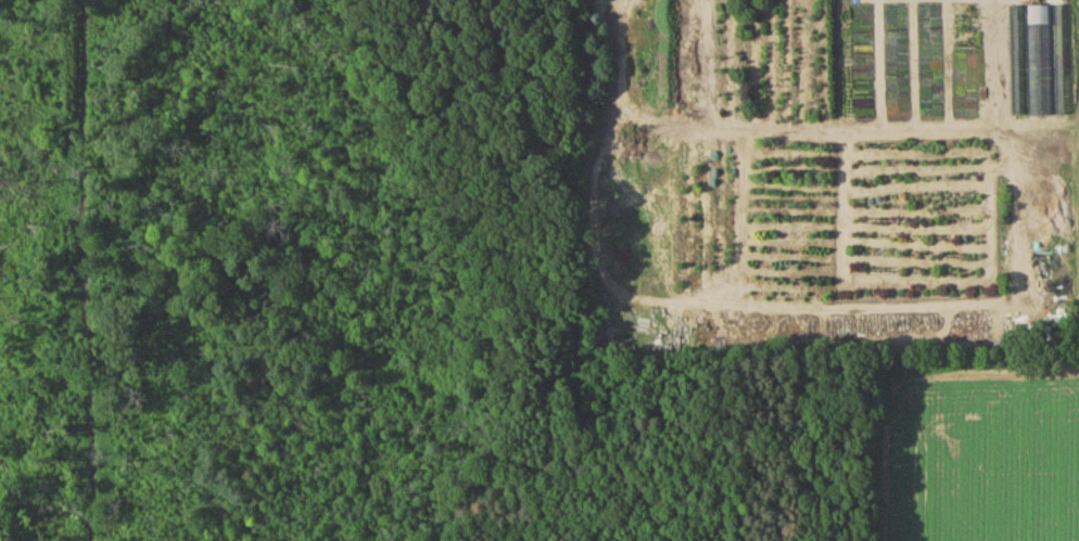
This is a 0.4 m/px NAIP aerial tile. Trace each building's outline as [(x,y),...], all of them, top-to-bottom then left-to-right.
[(1029,9),(1031,119),(1054,118),(1052,9),(1029,9)]
